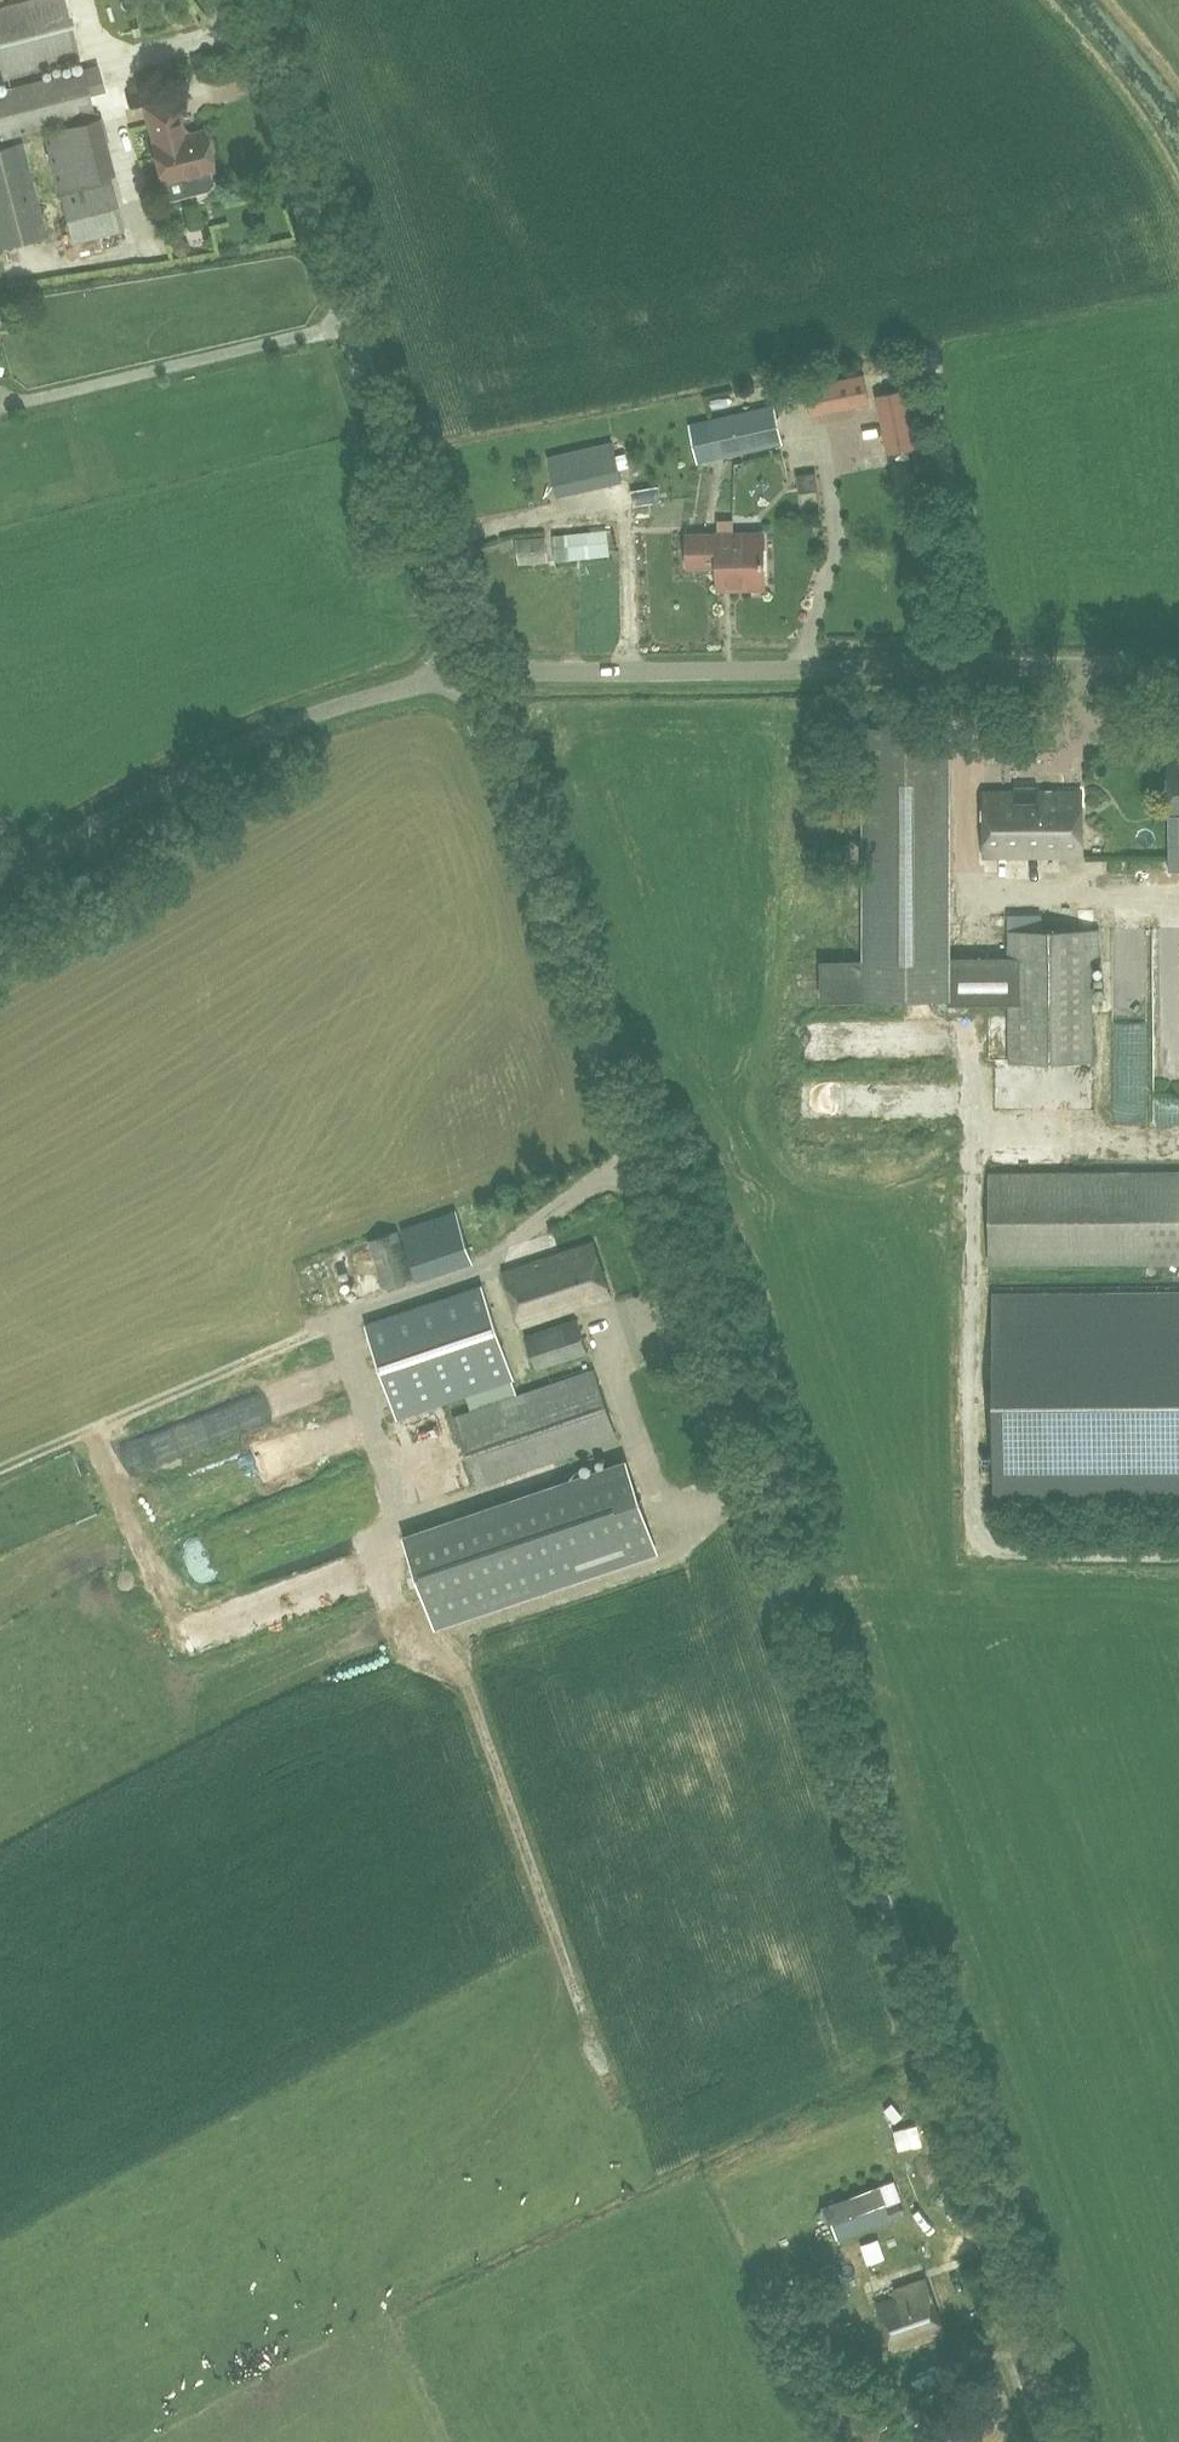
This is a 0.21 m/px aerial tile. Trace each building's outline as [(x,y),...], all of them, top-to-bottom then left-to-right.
[(78,56),(64,0),(33,0),(0,8),(0,76),(78,56)] [(51,129),(43,131),(71,243),(123,230),(96,124),(100,124),(97,113),(93,114),(88,95),(106,91),(98,64),(81,68),(82,71),(0,91),(0,139),(50,125),(51,129)] [(184,136),(174,101),(144,108),(154,144),(151,144),(162,184),(184,178),(188,194),(207,190),(211,183),(208,172),(213,171),(210,160),(213,154),(211,143),(205,140),(203,131),(184,136)] [(45,236),(21,143),(0,148),(0,248),(45,236)] [(171,235),(157,239),(164,264),(178,260),(171,235)] [(863,374),(818,383),(823,405),(867,397),(863,374)] [(888,454),(918,448),(906,389),(876,395),(888,454)] [(733,413),(782,401),(779,391),(730,402),(733,413)] [(622,480),(783,443),(775,405),(730,415),(623,440),(614,442),(622,480)] [(622,483),(612,442),(548,457),(557,498),(622,483)] [(736,531),(735,519),(719,520),(719,534),(688,535),(688,566),(719,565),(719,581),(734,581),(734,588),(765,587),(764,541),(746,542),(746,531),(736,531)] [(556,561),(611,555),(608,527),(552,535),(556,561)] [(519,572),(534,571),(534,564),(548,562),(546,539),(518,541),(520,565),(519,565),(519,572)] [(825,952),(824,988),(915,992),(917,936),(953,937),(955,904),(951,904),(959,734),(940,733),(940,724),(893,722),(884,899),(882,954),(825,952)] [(985,763),(1039,762),(1039,724),(986,724),(985,763)] [(1169,763),(1169,810),(1178,810),(1178,763),(1169,763)] [(1084,855),(1084,791),(986,791),(986,855),(1084,855)] [(1041,859),(1040,882),(1071,882),(1071,860),(1041,859)] [(993,882),(1029,882),(1029,860),(993,860),(993,882)] [(1102,967),(1100,920),(1015,924),(1016,950),(1024,950),(1026,996),(1014,997),(1017,1059),(1100,1055),(1096,967),(1102,967)] [(962,970),(962,984),(1024,982),(1024,967),(962,970)] [(873,1024),(851,1024),(851,1064),(899,1064),(899,1056),(915,1056),(915,1027),(894,1027),(894,1035),(873,1035),(873,1024)] [(993,1264),(1178,1256),(1178,1175),(1053,1180),(1054,1200),(991,1203),(993,1264)] [(384,1288),(415,1278),(400,1229),(369,1240),(384,1288)] [(471,1229),(414,1241),(420,1271),(477,1259),(471,1229)] [(524,1325),(614,1295),(596,1242),(506,1272),(524,1325)] [(399,1419),(516,1379),(484,1285),(367,1324),(399,1419)] [(537,1368),(588,1352),(577,1318),(526,1334),(537,1368)] [(478,1486),(618,1439),(595,1370),(455,1418),(478,1486)] [(1162,1447),(1178,1445),(1178,1413),(1168,1415),(1167,1412),(1158,1413),(1162,1447)] [(656,1551),(627,1462),(406,1536),(436,1626),(656,1551)] [(825,2207),(836,2238),(901,2216),(890,2184),(825,2207)] [(1008,2411),(1002,2385),(993,2387),(998,2413),(1008,2411)]
